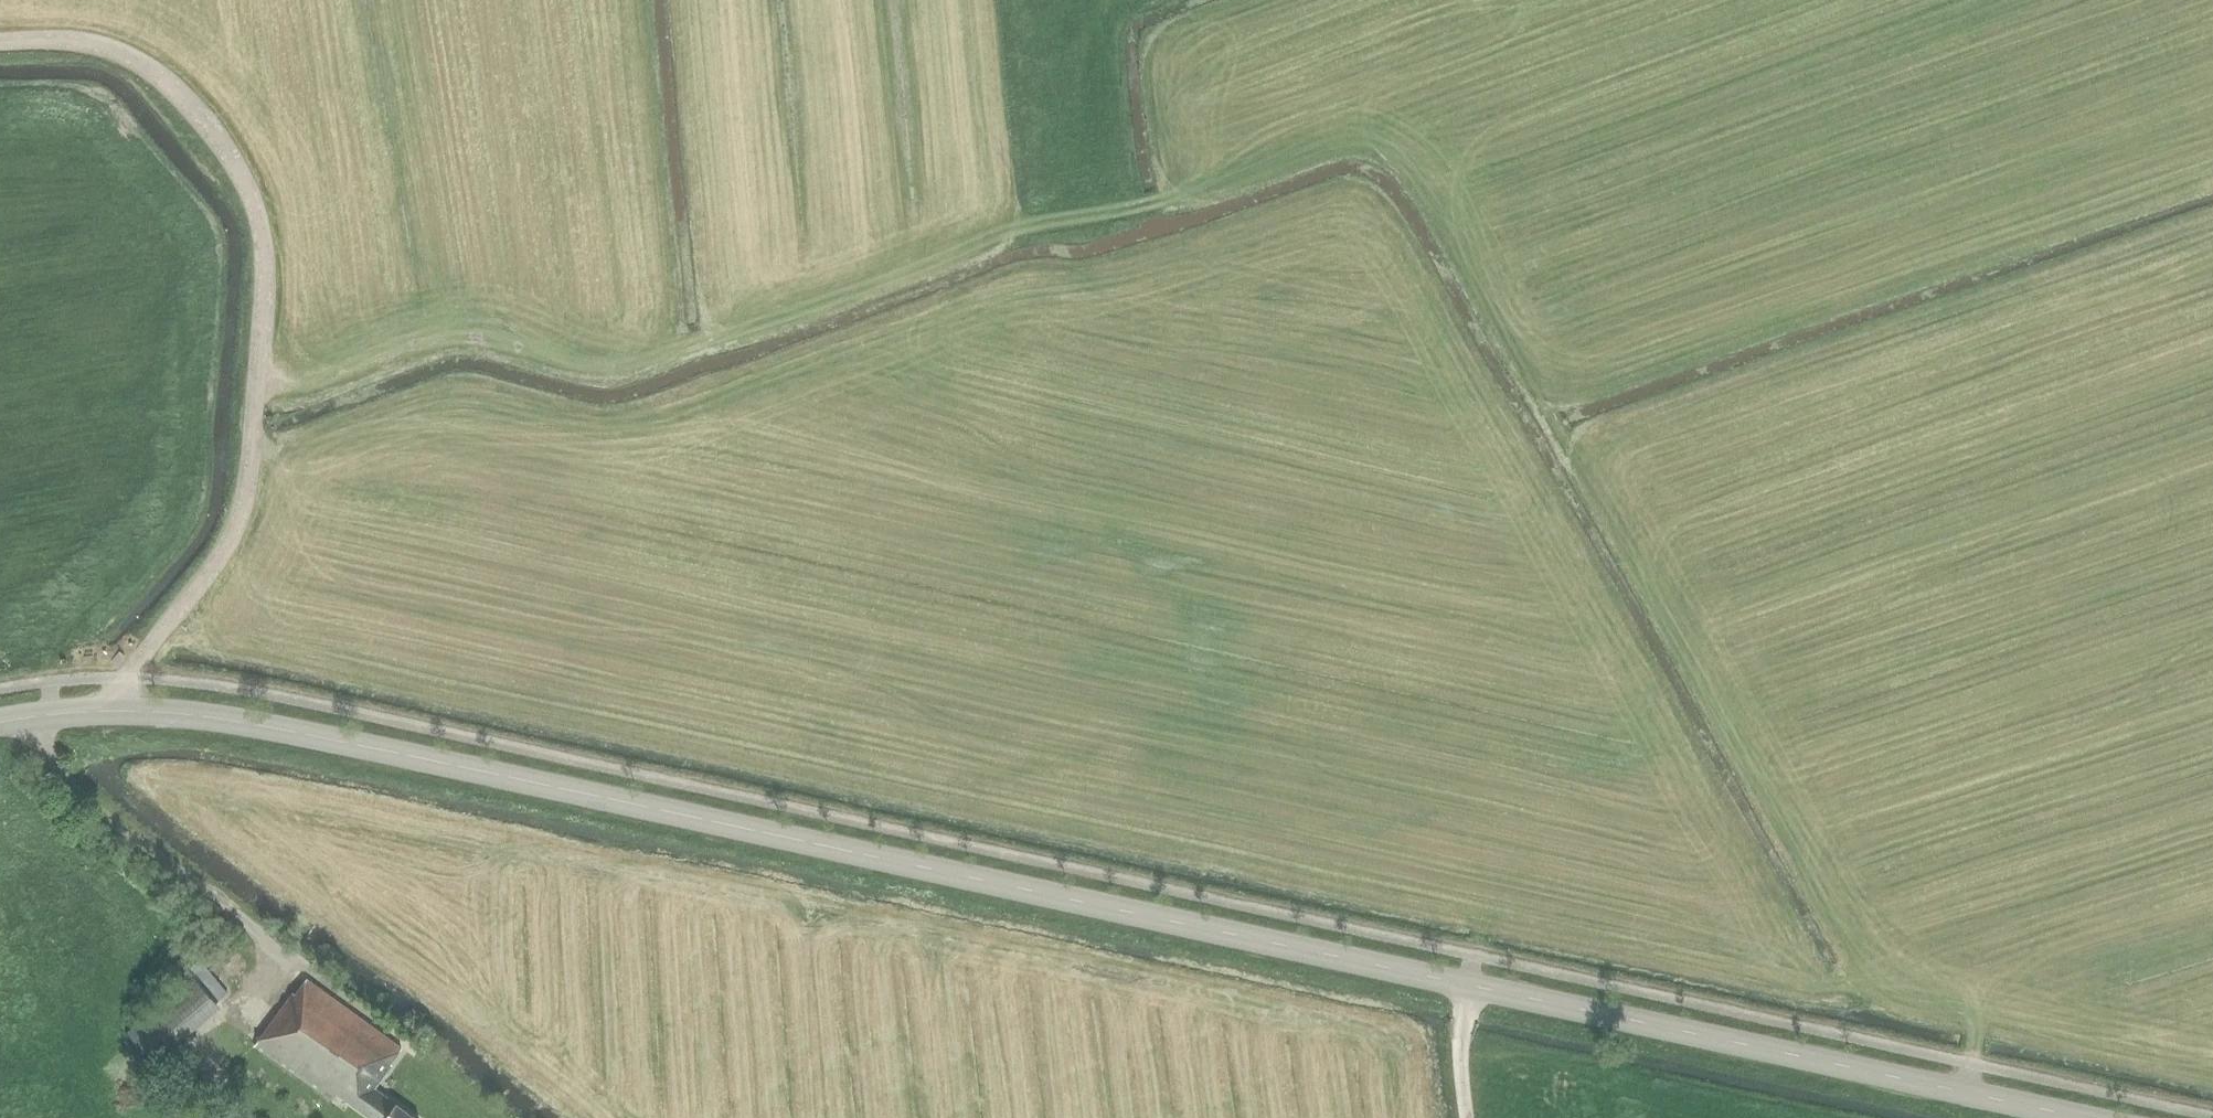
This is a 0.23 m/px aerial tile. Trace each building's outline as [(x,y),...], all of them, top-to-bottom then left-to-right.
[(216,1003),(228,993),(200,960),(188,969),(192,974),(216,1003)] [(306,979),(295,994),(293,993),(254,1045),(334,1100),(338,1094),(371,1117),(415,1117),(374,1088),(391,1064),(390,1063),(401,1048),(306,979)] [(206,1098),(213,1090),(202,1081),(195,1089),(206,1098)]
